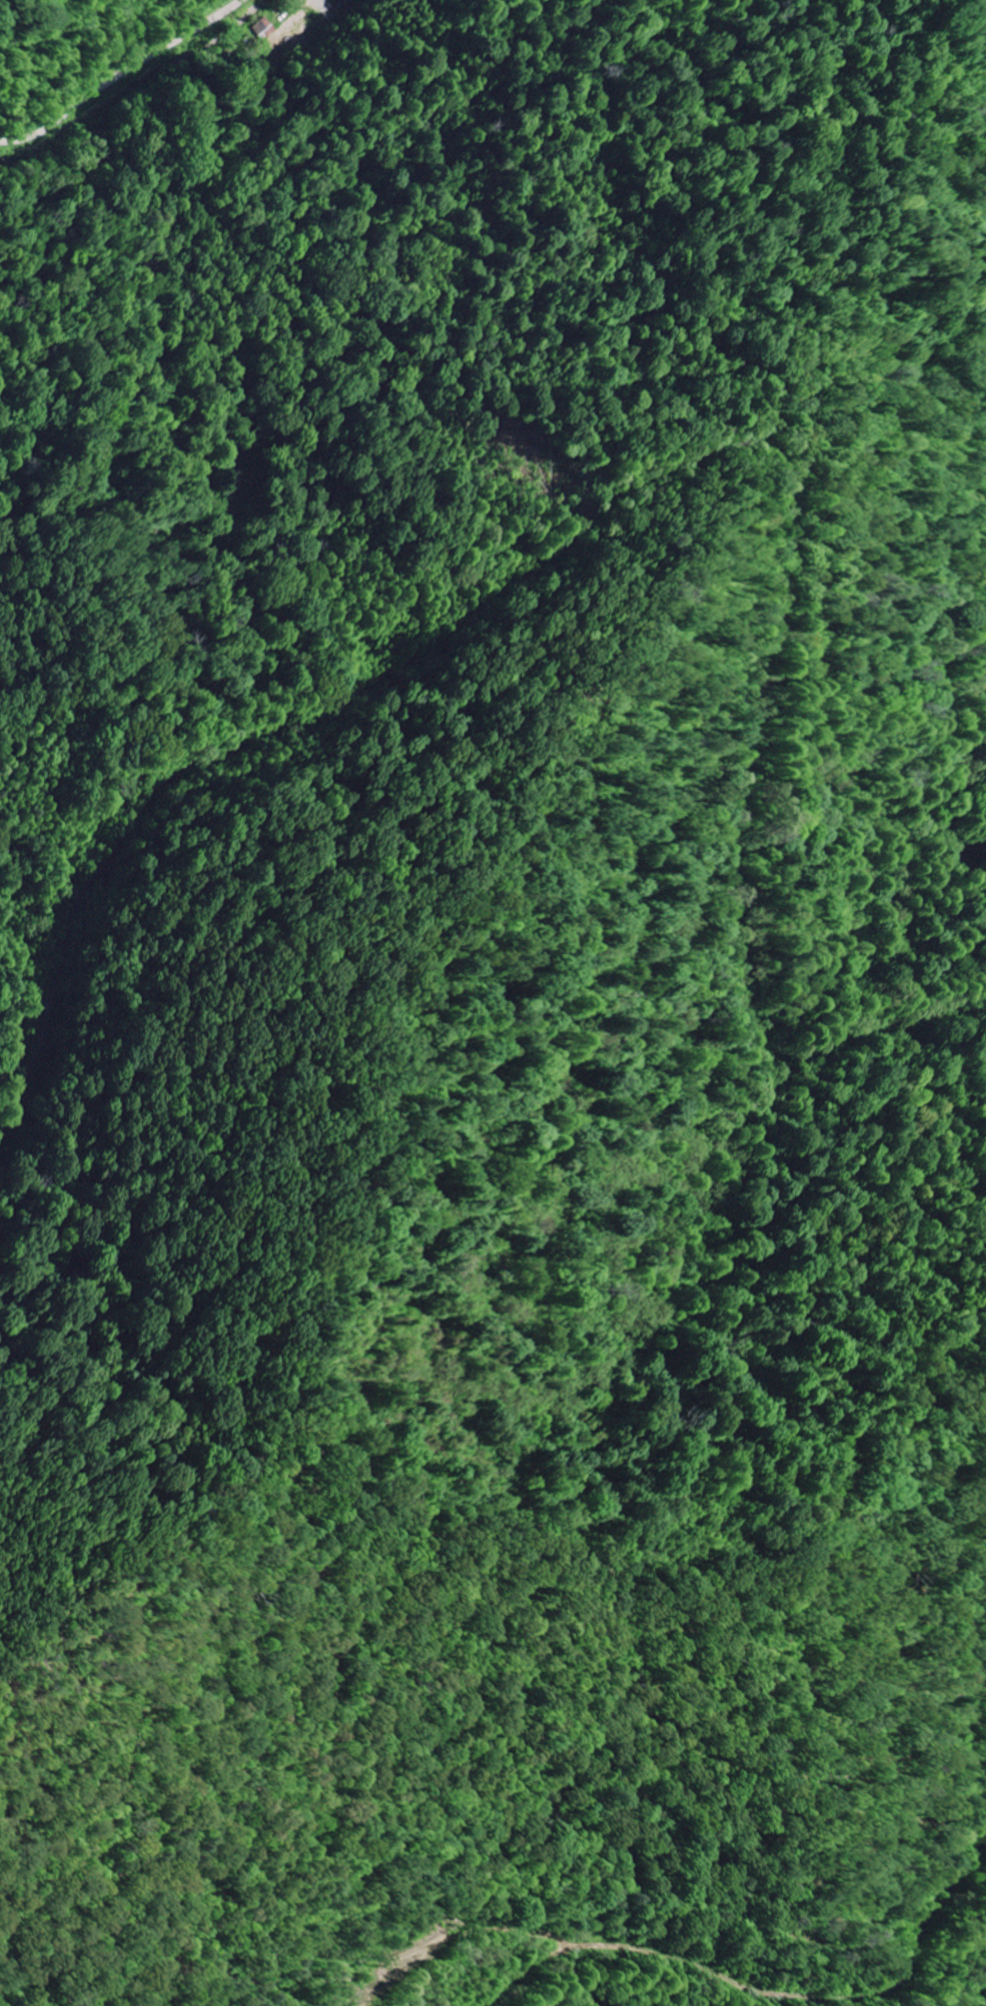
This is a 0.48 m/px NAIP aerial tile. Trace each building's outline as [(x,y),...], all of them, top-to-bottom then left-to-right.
[(251,30),(266,43),(277,32),(262,18),(251,30)]
